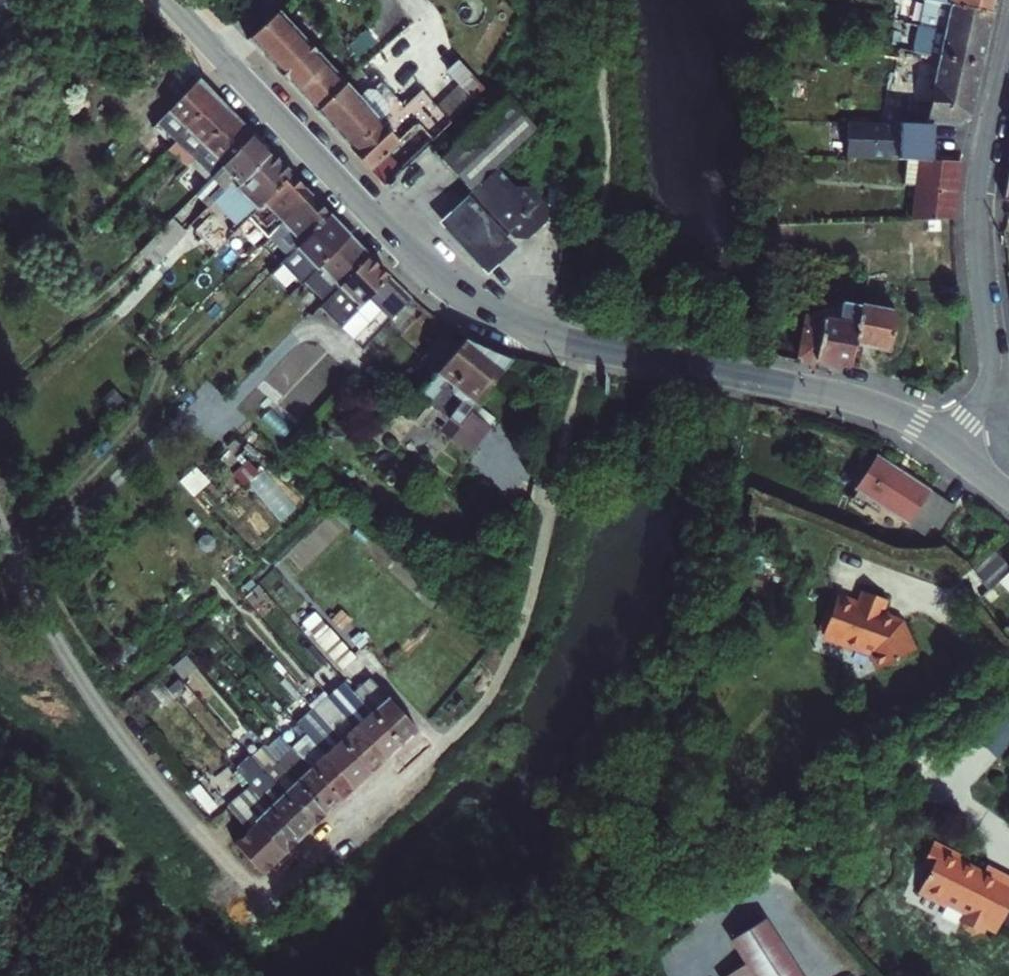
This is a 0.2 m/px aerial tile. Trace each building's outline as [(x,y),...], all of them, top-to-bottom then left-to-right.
[(922,3),(990,15),(991,11),(993,0),(908,0),(922,3)] [(990,15),(922,3),(917,29),(984,42),(990,15)] [(248,38),(314,112),(344,84),(278,11),(248,38)] [(978,67),(984,42),(917,29),(913,56),(916,57),(978,67)] [(978,67),(916,57),(915,62),(936,67),(925,108),(905,108),(902,125),(928,126),(965,127),(978,67)] [(459,84),(474,99),(486,90),(456,58),(442,70),(459,84)] [(378,121),(396,141),(413,124),(418,125),(431,139),(474,99),(459,84),(435,106),(421,91),(403,108),(373,76),(369,79),(360,69),(344,84),(378,121)] [(199,79),(167,111),(196,139),(226,107),(199,79)] [(378,121),(344,84),(314,112),(368,170),(397,143),(396,141),(378,121)] [(441,158),(470,191),(478,184),(496,167),(536,130),(522,114),(507,97),(441,158)] [(537,100),(522,114),(536,130),(551,115),(537,100)] [(196,139),(222,165),(252,134),(226,107),(196,139)] [(211,177),(220,167),(222,165),(196,139),(167,111),(156,123),(193,158),(188,163),(206,181),(211,177)] [(847,127),(845,162),(902,166),(926,168),(928,126),(902,125),(901,128),(847,127)] [(220,167),(239,185),(270,153),(252,134),(222,165),(220,167)] [(256,209),(262,203),(291,174),(270,153),(239,185),(235,188),(235,189),(255,208),(256,209)] [(926,168),(902,166),(899,193),(915,194),(910,232),(949,233),(956,170),(926,168)] [(232,191),(235,189),(235,188),(239,185),(220,167),(211,177),(206,181),(193,194),(206,206),(212,202),(224,189),(226,191),(232,191)] [(495,219),(513,238),(527,238),(546,220),(547,208),(547,206),(546,205),(529,187),(514,187),(496,167),(478,184),(496,205),(495,219)] [(1000,204),(1008,206),(1004,223),(1008,224),(1008,173),(1000,204)] [(275,217),(281,223),(307,192),(291,174),(262,203),(275,217)] [(546,183),(546,205),(547,206),(547,208),(563,209),(565,184),(546,183)] [(220,221),(240,200),(232,191),(226,191),(224,189),(212,202),(206,206),(220,221)] [(252,212),(255,208),(235,189),(232,191),(240,200),(220,221),(228,229),(232,233),(242,222),(252,212)] [(300,242),(329,214),(307,192),(281,223),(300,242)] [(436,222),(485,274),(515,246),(466,194),(436,222)] [(265,226),(275,217),(262,203),(256,209),(255,208),(252,212),(260,221),(265,226)] [(186,227),(202,242),(218,225),(202,210),(186,227)] [(251,231),(260,221),(252,212),(242,222),(251,231)] [(317,268),(349,235),(329,214),(300,242),(299,243),(294,248),(302,256),(315,270),(317,268)] [(139,252),(153,266),(186,232),(172,218),(139,252)] [(266,236),(284,255),(294,247),(294,248),(299,243),(281,223),(266,236)] [(220,246),(232,233),(228,229),(224,235),(219,231),(212,238),(220,246)] [(317,268),(337,287),(368,256),(349,235),(317,268)] [(287,271),(302,256),(294,248),(294,247),(284,255),(277,262),(279,264),(271,272),(284,287),(294,277),(287,271)] [(303,282),(315,270),(302,256),(287,271),(294,277),(301,284),(303,282)] [(367,297),(387,276),(368,256),(337,287),(337,288),(357,307),(367,297)] [(337,288),(337,287),(317,268),(315,270),(303,282),(324,301),(337,288)] [(390,319),(410,298),(387,276),(367,297),(390,319)] [(340,325),(357,307),(337,288),(324,301),(320,306),(340,325)] [(359,347),(390,319),(367,297),(357,307),(340,325),(359,347)] [(854,349),(861,310),(841,306),(837,327),(804,320),(797,361),(850,370),(854,349)] [(861,310),(854,349),(889,355),(896,317),(861,310)] [(435,373),(464,340),(509,359),(512,356),(466,334),(415,394),(443,422),(455,424),(470,410),(474,403),(435,373)] [(435,373),(474,403),(509,359),(464,340),(435,373)] [(100,400),(113,415),(126,404),(113,388),(100,400)] [(455,424),(443,422),(437,429),(470,455),(491,427),(470,410),(455,424)] [(873,460),(848,494),(903,528),(912,518),(935,532),(952,510),(873,460)] [(1008,582),(990,562),(970,580),(988,601),(1008,582)] [(858,604),(836,596),(830,610),(826,609),(818,630),(838,637),(837,640),(870,652),(878,668),(911,653),(897,621),(879,612),(884,599),(863,591),(858,604)] [(254,607),(261,615),(270,607),(263,599),(254,607)] [(308,631),(316,639),(328,628),(320,620),(308,631)] [(316,639),(315,640),(342,669),(355,657),(329,628),(328,628),(316,639)] [(358,632),(350,639),(358,648),(366,641),(358,632)] [(173,666),(181,677),(191,670),(182,659),(173,666)] [(156,676),(175,697),(185,687),(167,667),(156,676)] [(353,692),(371,713),(388,698),(369,678),(353,692)] [(371,713),(353,692),(341,679),(325,693),(337,706),(355,726),(371,713)] [(371,713),(400,745),(417,730),(388,698),(371,713)] [(339,740),(355,726),(337,706),(322,720),(339,740)] [(339,740),(322,720),(312,709),(296,723),(306,735),(312,742),(323,754),(339,740)] [(355,726),(385,758),(400,745),(371,713),(355,726)] [(339,740),(369,773),(385,758),(355,726),(339,740)] [(292,747),(298,755),(312,742),(306,735),(292,747)] [(265,747),(277,760),(291,746),(287,742),(283,745),(275,737),(265,747)] [(322,755),(352,788),(369,773),(339,740),(323,754),(322,755)] [(309,768),(322,755),(323,754),(312,742),(298,755),(309,768)] [(295,781),(309,768),(298,755),(292,747),(291,746),(277,760),(276,761),(295,781)] [(271,766),(276,761),(277,760),(265,747),(249,757),(258,766),(260,769),(267,762),(271,766)] [(309,768),(339,800),(352,788),(322,755),(309,768)] [(233,767),(244,778),(258,766),(249,757),(233,767)] [(267,762),(260,769),(282,794),(295,781),(276,761),(271,766),(267,762)] [(260,769),(258,766),(244,778),(250,785),(255,791),(254,791),(257,795),(268,808),(282,794),(260,769)] [(295,781),(325,814),(339,800),(309,768),(295,781)] [(282,794),(313,825),(325,814),(295,781),(282,794)] [(210,812),(230,794),(221,784),(201,802),(210,812)] [(234,799),(255,821),(264,813),(251,800),(257,795),(254,791),(255,791),(250,785),(234,799)] [(268,808),(299,839),(313,825),(282,794),(268,808)] [(251,800),(264,813),(268,808),(257,795),(251,800)] [(245,829),(255,821),(234,799),(225,807),(245,829)] [(255,821),(283,853),(299,839),(268,808),(264,813),(255,821)] [(932,846),(921,867),(930,872),(918,896),(945,910),(946,908),(965,917),(960,925),(964,933),(974,938),(982,936),(984,930),(995,935),(1008,908),(1008,881),(1000,876),(996,883),(958,864),(960,860),(932,846)] [(757,911),(725,931),(748,969),(753,975),(797,975),(757,911)]
